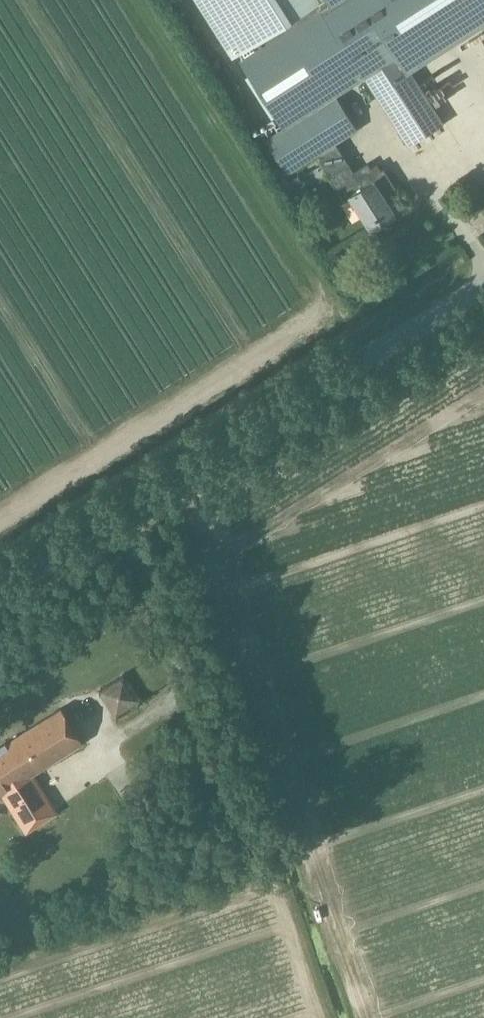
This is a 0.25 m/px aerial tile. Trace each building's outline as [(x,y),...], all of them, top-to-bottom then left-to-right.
[(233,55),(239,51),(244,59),(240,62),(282,127),(265,139),(286,174),(356,129),(336,95),(365,77),(409,145),(443,123),(409,71),(483,23),(483,0),(197,0),(233,55)] [(346,165),(328,176),(344,202),(350,197),(370,228),(394,213),(383,195),(395,187),(383,168),(380,170),(376,164),(355,178),(346,165)] [(277,181),(286,175),(280,166),(271,172),(277,181)] [(163,556),(167,552),(163,546),(158,549),(163,556)] [(115,719),(143,702),(125,674),(98,691),(115,719)] [(0,748),(0,796),(2,794),(27,833),(57,813),(33,775),(83,743),(61,709),(0,748)]
